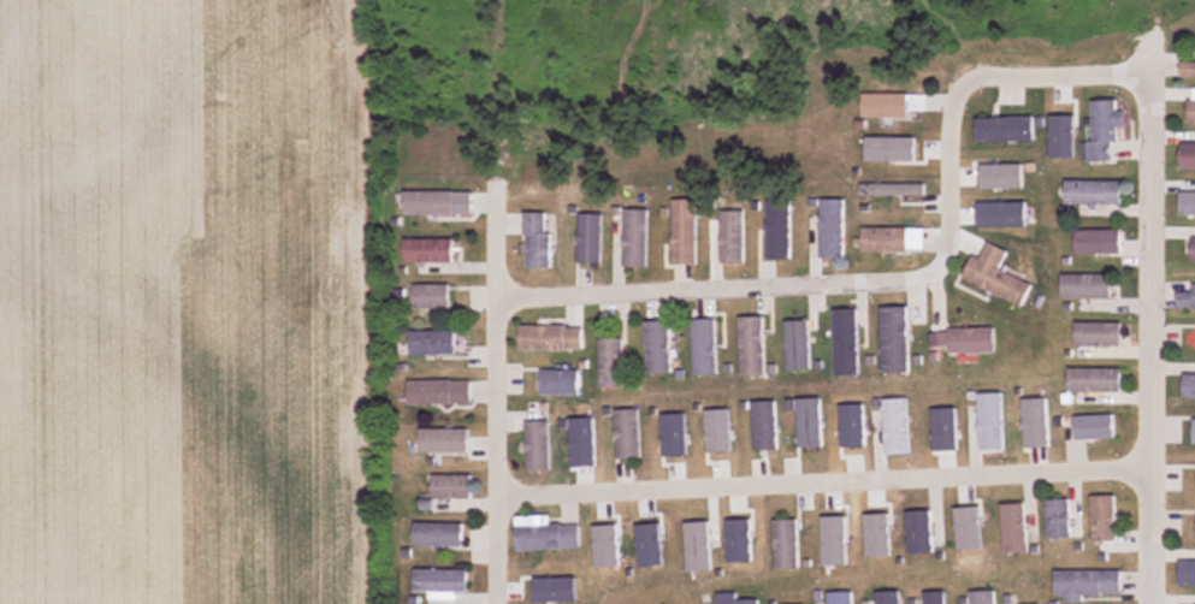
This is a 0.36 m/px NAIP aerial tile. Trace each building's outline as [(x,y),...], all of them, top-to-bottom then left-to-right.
[(1181,63),(1181,79),(1194,80),(1194,63),(1181,63)] [(863,94),(863,118),(909,118),(909,94),(863,94)] [(1090,102),(1091,164),(1115,163),(1114,128),(1126,128),(1126,113),(1118,113),(1117,102),(1090,102)] [(1034,118),(977,118),(977,143),(1034,143),(1034,118)] [(1194,171),(1194,145),(1181,145),(1181,171),(1194,171)] [(1122,206),(1122,182),(1066,182),(1066,206),(1122,206)] [(405,216),(454,216),(454,193),(405,193),(405,216)] [(673,265),(697,265),(697,200),(673,200),(673,265)] [(821,259),(844,259),(844,200),(821,200),(821,259)] [(767,259),(791,259),(791,202),(767,202),(767,259)] [(648,211),(625,211),(625,268),(648,268),(648,211)] [(745,264),(745,212),(721,212),(721,264),(745,264)] [(551,214),(525,213),(525,268),(551,269),(551,214)] [(602,215),(579,215),(579,266),(602,266),(602,215)] [(863,229),(863,253),(913,253),(913,229),(863,229)] [(1122,255),(1122,231),(1077,231),(1077,255),(1122,255)] [(404,263),(454,263),(454,240),(404,240),(404,263)] [(974,256),(963,280),(1024,306),(1033,285),(1000,271),(1009,252),(988,243),(981,259),(974,256)] [(1112,276),(1063,276),(1063,299),(1112,299),(1112,276)] [(1178,308),(1194,308),(1194,284),(1190,285),(1190,293),(1178,293),(1178,308)] [(415,309),(451,309),(451,285),(415,285),(415,309)] [(882,307),(882,374),(909,374),(909,307),(882,307)] [(859,375),(859,309),(834,309),(834,375),(859,375)] [(740,376),(765,376),(765,317),(740,317),(740,376)] [(692,375),(716,375),(716,320),(692,320),(692,375)] [(786,370),(810,370),(810,321),(786,321),(786,370)] [(672,374),(672,322),(647,322),(647,374),(672,374)] [(1122,347),(1122,323),(1077,323),(1077,347),(1122,347)] [(520,351),(583,351),(583,327),(520,327),(520,351)] [(995,329),(930,330),(930,354),(995,354),(995,329)] [(412,330),(412,357),(467,357),(467,330),(412,330)] [(624,340),(600,340),(600,389),(624,389),(624,340)] [(1122,369),(1069,369),(1069,393),(1122,393),(1122,369)] [(579,371),(540,371),(540,396),(579,396),(579,371)] [(471,381),(408,381),(408,404),(471,404),(471,381)] [(1003,451),(1003,394),(980,394),(980,451),(1003,451)] [(823,447),(823,399),(799,399),(799,447),(823,447)] [(910,399),(885,400),(887,456),(911,455),(910,399)] [(777,451),(777,402),(754,402),(754,451),(777,451)] [(617,411),(617,462),(640,462),(640,411),(617,411)] [(1114,440),(1114,416),(1075,416),(1075,440),(1114,440)] [(550,471),(550,423),(526,423),(526,471),(550,471)] [(469,428),(420,428),(420,452),(469,452),(469,428)] [(471,475),(432,475),(432,499),(471,499),(471,475)] [(1116,542),(1116,496),(1092,496),(1092,542),(1116,542)] [(1070,500),(1046,500),(1046,539),(1070,539),(1070,500)] [(1003,553),(1027,552),(1026,504),(1002,504),(1003,553)] [(912,550),(932,550),(932,507),(912,507),(912,550)] [(549,516),(516,516),(516,549),(580,549),(580,525),(549,525),(549,516)] [(775,519),(775,569),(799,569),(799,519),(775,519)] [(413,547),(462,547),(462,523),(413,523),(413,547)] [(1194,586),(1194,561),(1179,561),(1179,586),(1194,586)] [(1122,571),(1055,571),(1055,596),(1122,596),(1122,571)] [(901,591),(878,591),(878,603),(901,603),(901,591)] [(971,591),(971,603),(995,603),(995,591),(971,591)] [(830,592),(830,603),(854,603),(854,592),(830,592)] [(760,599),(738,599),(738,593),(717,593),(717,603),(760,603),(760,599)]
